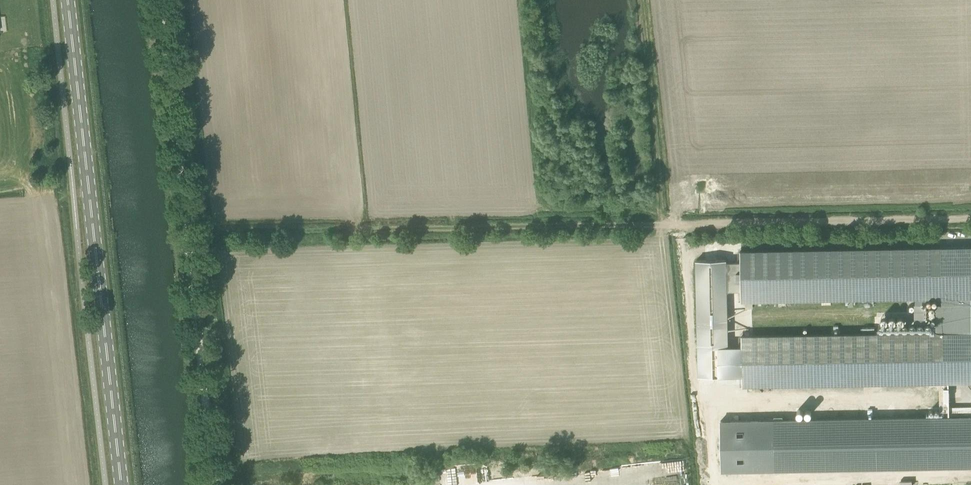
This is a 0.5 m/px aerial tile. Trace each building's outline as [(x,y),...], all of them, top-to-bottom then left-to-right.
[(970,332),(970,312),(970,296),(970,247),(741,251),(742,300),(942,296),(943,332),(970,332)] [(725,260),(697,260),(699,378),(728,377),(725,260)] [(943,332),(742,336),(743,385),(940,381),(970,381),(970,332),(943,332)] [(721,421),(722,470),(970,466),(970,381),(940,381),(940,417),(721,421)] [(657,481),(658,484),(688,484),(686,476),(657,481)]
